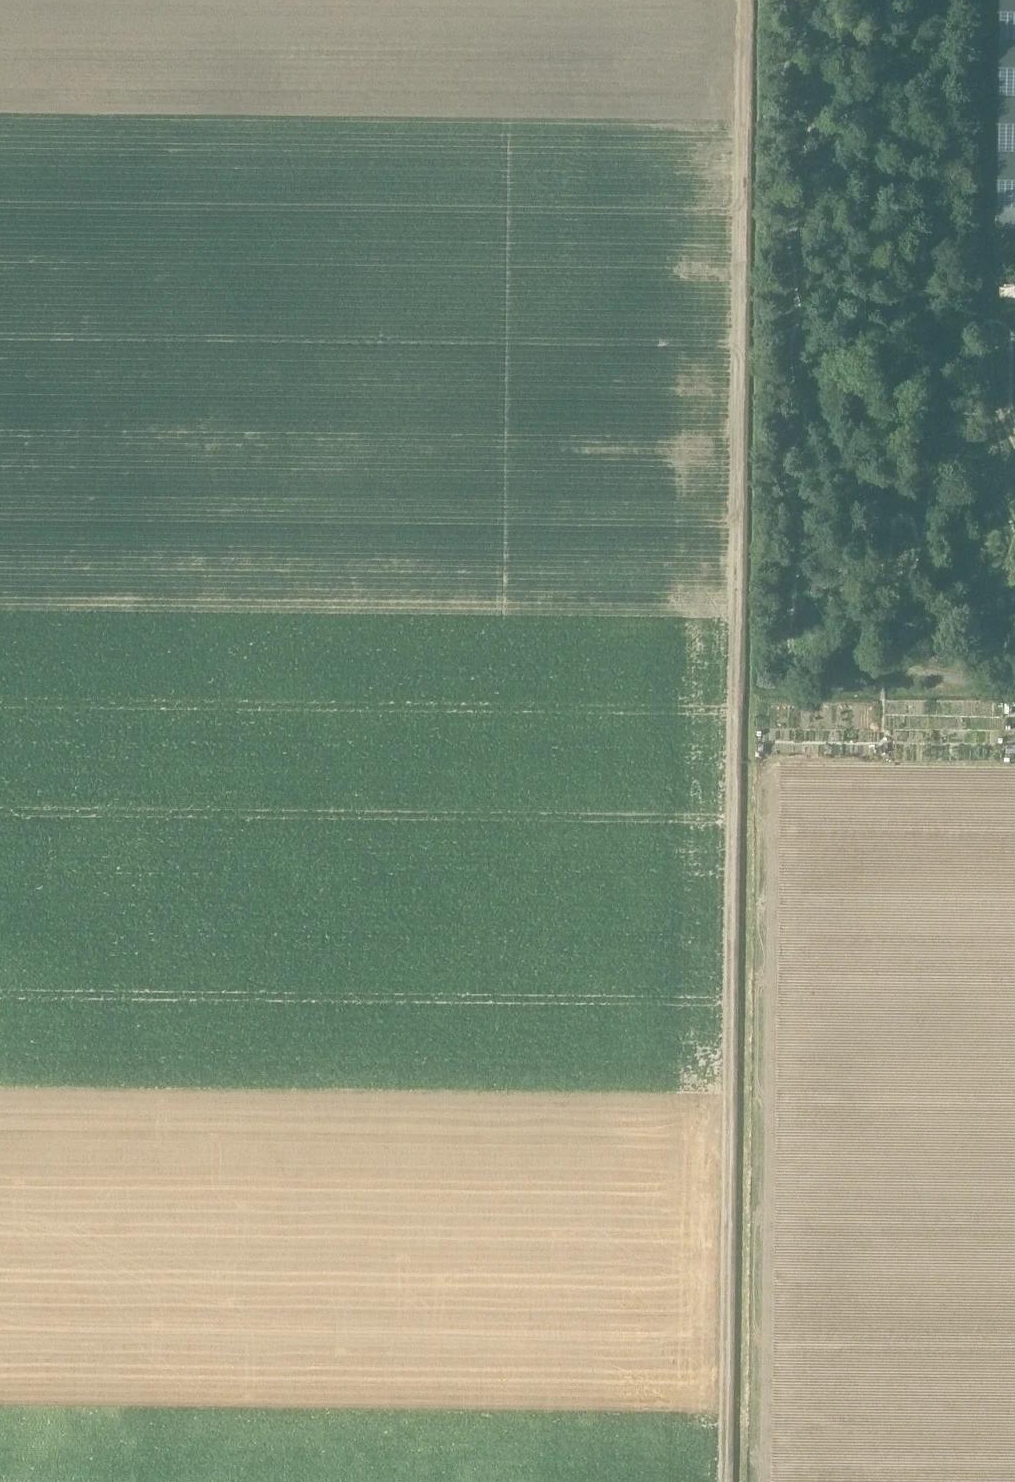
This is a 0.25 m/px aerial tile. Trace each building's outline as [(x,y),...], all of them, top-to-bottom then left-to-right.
[(997,96),(996,206),(1014,207),(1014,0),(998,0),(997,96)]
